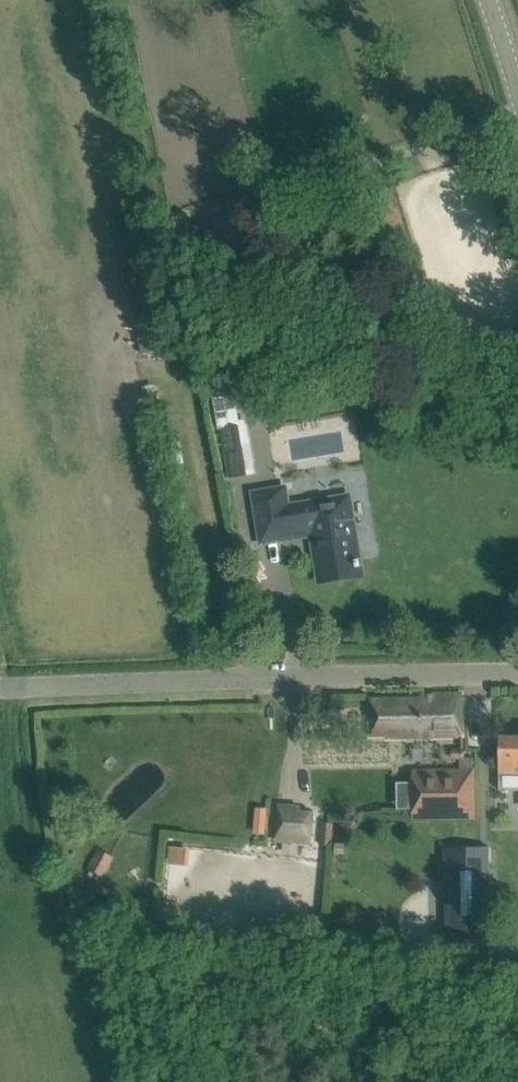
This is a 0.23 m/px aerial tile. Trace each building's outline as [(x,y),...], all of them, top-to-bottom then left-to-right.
[(219,403),(227,476),(254,473),(246,400),(219,403)] [(255,493),(259,518),(262,539),(314,531),(315,539),(318,538),(320,549),(317,550),(322,581),(361,575),(360,567),(361,567),(359,558),(358,558),(348,497),(311,503),(310,502),(288,506),(285,488),(255,493)] [(462,693),(443,693),(422,693),(422,697),(370,698),(371,734),(381,734),(381,738),(443,737),(464,736),(462,693)] [(501,736),(500,773),(517,773),(517,737),(501,736)] [(464,749),(456,749),(452,749),(453,770),(412,770),(413,818),(475,817),(474,757),(465,757),(464,749)] [(297,807),(277,806),(274,842),(310,844),(312,815),(297,814),(297,807)] [(333,844),(334,823),(321,823),(321,844),(333,844)] [(489,847),(467,847),(444,847),(446,939),(491,939),(489,847)] [(115,858),(99,849),(89,867),(105,876),(115,858)]
